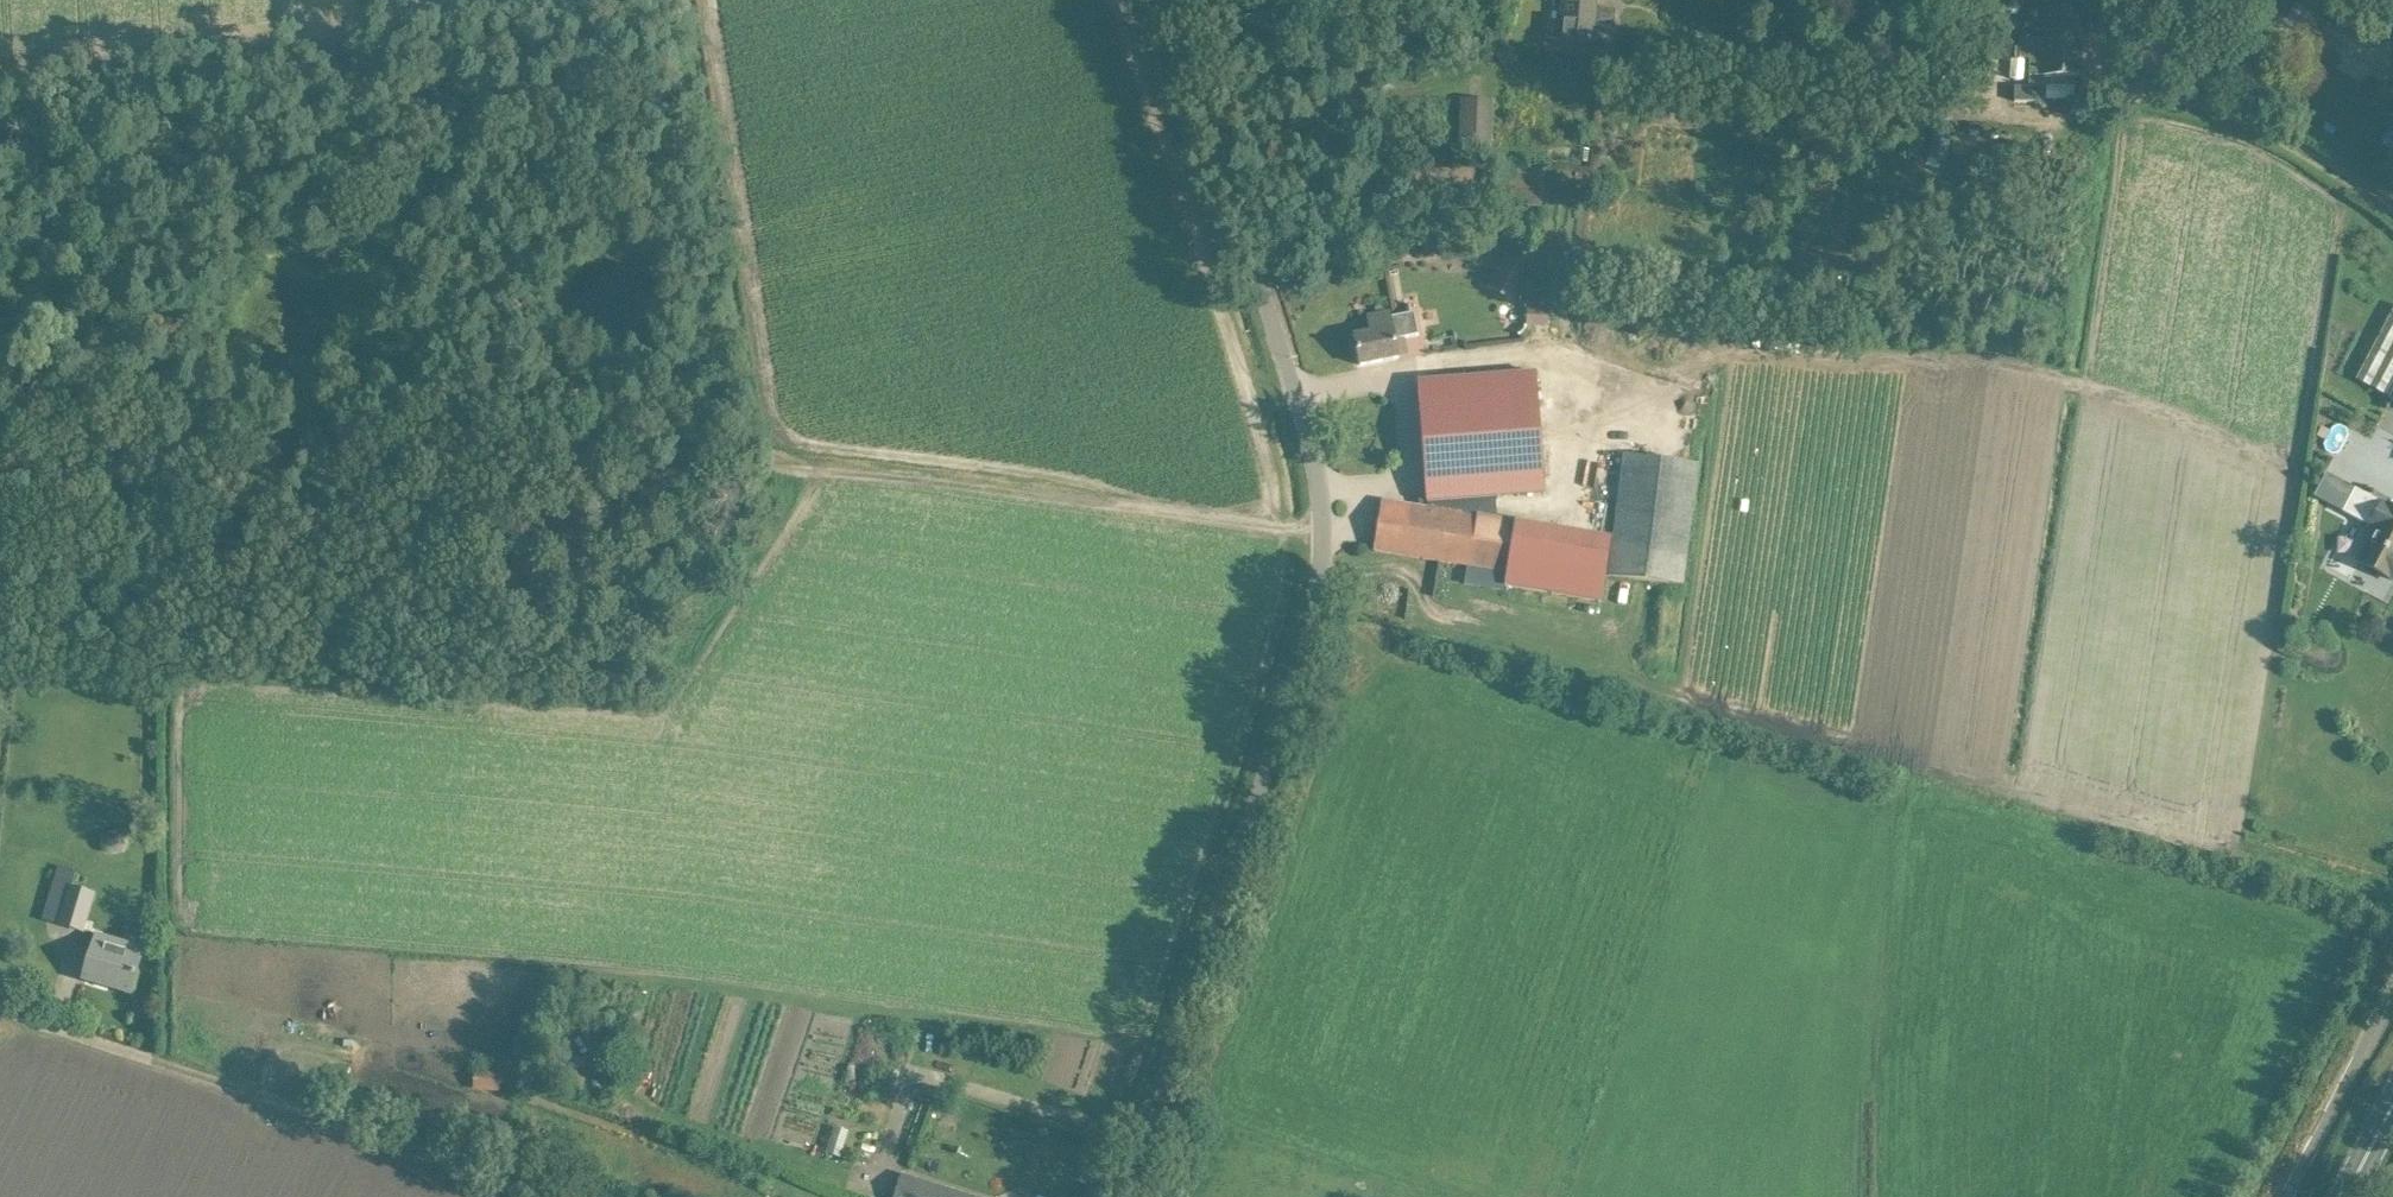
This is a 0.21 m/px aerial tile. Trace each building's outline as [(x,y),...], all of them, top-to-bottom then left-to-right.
[(1595,7),(1596,0),(1564,0),(1561,40),(1613,44),(1616,9),(1595,7)] [(2043,30),(2043,39),(2043,40),(2081,40),(2082,10),(2044,10),(2044,9),(2029,9),(2029,30),(2043,30)] [(2081,59),(2081,40),(2043,40),(2043,39),(2016,39),(2016,58),(2025,59),(2081,59)] [(2081,77),(2081,59),(2025,59),(2025,87),(2011,87),(2011,101),(2040,101),(2040,77),(2081,77)] [(1463,105),(1461,155),(1495,157),(1497,106),(1463,105)] [(1527,307),(1526,326),(1548,326),(1549,308),(1527,307)] [(1390,310),(1368,315),(1371,331),(1354,334),(1360,365),(1397,358),(1394,340),(1418,334),(1413,310),(1391,313),(1390,310)] [(2357,380),(2390,398),(2389,399),(2392,401),(2392,312),(2357,380)] [(1427,497),(1427,503),(1544,494),(1535,372),(1418,380),(1427,497)] [(1695,462),(1623,453),(1608,575),(1680,584),(1695,462)] [(2355,489),(2344,512),(2371,525),(2371,527),(2376,529),(2359,561),(2392,579),(2392,508),(2355,489)] [(1383,500),(1375,551),(1506,572),(1515,522),(1383,500)] [(76,871),(59,865),(43,918),(85,931),(96,892),(72,885),(76,871)] [(97,934),(83,979),(131,993),(144,948),(97,934)] [(895,1196),(979,1196),(903,1172),(895,1196)]
